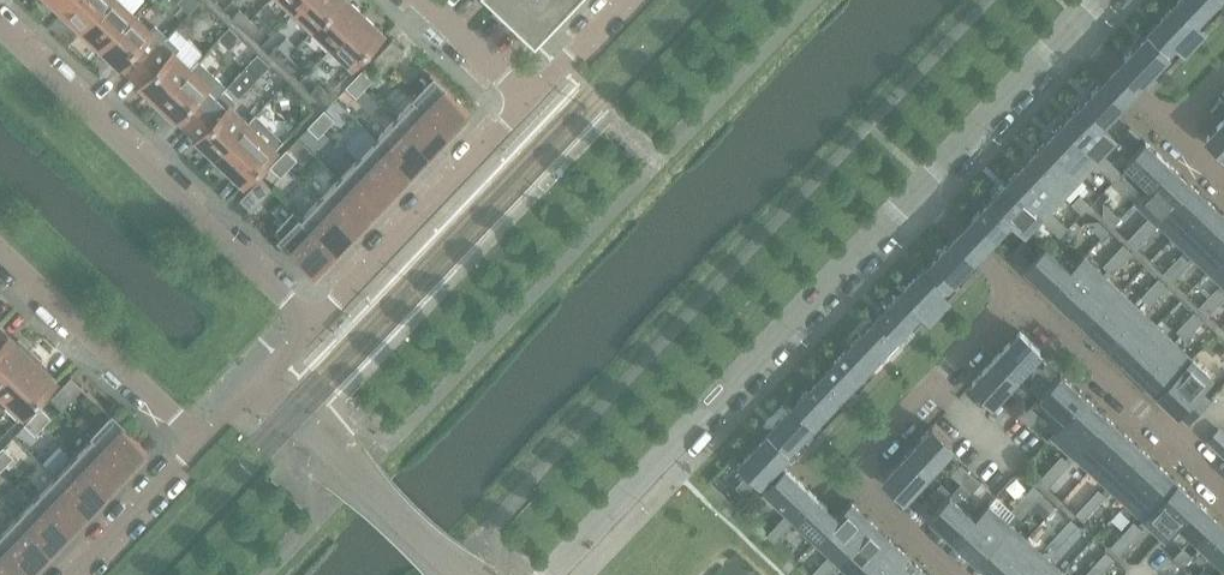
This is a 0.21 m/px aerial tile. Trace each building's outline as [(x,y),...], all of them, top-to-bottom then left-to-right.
[(74,0),(47,0),(51,4),(54,1),(64,10),(74,0)] [(110,0),(74,0),(64,10),(72,18),(69,21),(80,32),(83,29),(110,0)] [(135,14),(120,0),(110,0),(83,29),(92,37),(89,40),(100,51),(135,14)] [(202,0),(201,0),(191,11),(197,17),(206,18),(213,10),(202,0)] [(304,0),(285,0),(295,10),(304,0)] [(340,0),(304,0),(295,10),(314,27),(340,0)] [(364,13),(350,0),(340,0),(314,27),(333,45),(364,13)] [(535,37),(571,0),(496,0),(535,37)] [(1174,5),(1195,23),(1217,0),(1179,0),(1174,5)] [(1195,23),(1174,5),(1147,33),(1168,52),(1176,43),(1185,52),(1204,31),(1195,23)] [(250,18),(240,8),(232,17),(242,27),(250,18)] [(352,64),(383,32),(364,13),(333,45),(352,64)] [(131,73),(167,36),(155,25),(151,30),(135,14),(100,51),(111,61),(114,57),(120,64),(122,65),(131,73)] [(261,28),(250,18),(242,27),(253,37),(261,28)] [(229,49),(241,37),(230,27),(218,39),(229,49)] [(1147,33),(1111,71),(1131,90),(1141,80),(1148,72),(1168,52),(1147,33)] [(156,104),(191,68),(174,52),(179,47),(167,36),(131,73),(142,83),(141,84),(148,90),(145,94),(156,104)] [(384,70),(404,49),(392,37),(372,59),(384,70)] [(288,54),(278,44),(269,53),(280,63),(288,54)] [(258,78),(270,65),(258,53),(246,66),(258,78)] [(299,64),(288,54),(280,63),(290,73),(299,64)] [(188,127),(223,90),(212,79),(208,84),(191,68),(156,104),(167,114),(170,111),(177,117),(188,127)] [(365,88),(373,79),(362,69),(354,78),(365,88)] [(1080,104),(1100,123),(1131,90),(1111,71),(1080,104)] [(1148,72),(1141,80),(1150,88),(1157,81),(1148,72)] [(468,109),(434,77),(415,98),(448,129),(466,110),(467,110),(468,109)] [(365,88),(354,78),(346,86),(357,97),(365,88)] [(329,94),(319,84),(311,92),(321,102),(329,94)] [(212,158),(247,121),(231,106),(235,101),(223,90),(188,127),(198,137),(205,144),(201,147),(212,158)] [(448,129),(415,98),(396,118),(430,149),(448,129)] [(1115,136),(1100,123),(1080,104),(1062,122),(1097,155),(1092,160),(1103,170),(1111,161),(1101,151),(1115,136)] [(335,119),(324,109),(316,117),(327,128),(335,119)] [(244,182),(284,140),(256,112),(247,121),(212,158),(223,168),(226,165),(244,182)] [(327,128),(316,117),(308,126),(319,136),(327,128)] [(430,149),(396,118),(377,138),(411,168),(430,149)] [(1206,137),(1223,154),(1223,118),(1206,137)] [(1097,155),(1062,122),(1044,141),(1079,174),(1092,160),(1097,155)] [(1131,126),(1119,138),(1128,147),(1140,135),(1131,126)] [(411,168),(377,138),(358,157),(391,189),(411,168)] [(1130,164),(1121,173),(1143,192),(1151,184),(1152,185),(1171,165),(1145,140),(1126,160),(1130,164)] [(1044,141),(1026,160),(1061,193),(1079,174),(1044,141)] [(289,167),(279,157),(270,166),(281,176),(289,167)] [(391,189),(358,157),(339,177),(372,209),(391,189)] [(1043,212),(1047,207),(1061,193),(1026,160),(1009,179),(1043,212)] [(1103,170),(1114,180),(1122,171),(1111,161),(1103,170)] [(1143,192),(1137,198),(1157,217),(1190,182),(1171,165),(1152,185),(1151,184),(1143,192)] [(252,209),(272,187),(260,176),(240,198),(252,209)] [(372,209),(339,177),(320,197),(353,229),(372,209)] [(1025,230),(1039,216),(1049,226),(1058,217),(1047,207),(1043,212),(1009,179),(991,198),(1011,217),(1025,230),(1025,231),(1025,230)] [(1190,182),(1157,217),(1175,234),(1208,199),(1192,184),(1190,182)] [(1080,194),(1071,203),(1082,213),(1091,204),(1080,194)] [(353,229),(320,197),(301,217),(334,248),(353,229)] [(991,198),(957,233),(976,252),(1011,217),(991,198)] [(1175,234),(1192,251),(1223,218),(1223,215),(1208,199),(1175,234)] [(1120,218),(1103,201),(1103,215),(1114,225),(1120,218)] [(334,248),(301,217),(282,237),(315,269),(316,268),(334,248)] [(1060,236),(1068,228),(1058,217),(1049,226),(1060,236)] [(1148,217),(1138,227),(1147,236),(1158,226),(1148,217)] [(1192,251),(1210,268),(1223,253),(1223,218),(1192,251)] [(1102,237),(1109,230),(1098,220),(1085,221),(1102,237)] [(1137,247),(1147,236),(1138,227),(1128,238),(1137,247)] [(976,252),(957,233),(928,263),(948,282),(976,252)] [(1022,240),(1012,252),(1021,260),(1026,265),(1039,251),(1025,238),(1022,240)] [(1132,252),(1123,243),(1113,254),(1122,263),(1132,252)] [(1039,251),(1026,265),(1052,290),(1071,270),(1070,269),(1045,245),(1039,251)] [(1191,262),(1181,253),(1172,262),(1182,271),(1191,262)] [(1210,268),(1223,281),(1223,253),(1210,268)] [(1113,254),(1103,265),(1112,274),(1122,263),(1113,254)] [(1071,270),(1052,290),(1071,308),(1104,273),(1084,255),(1070,269),(1071,270)] [(1172,262),(1163,272),(1173,281),(1182,271),(1172,262)] [(949,299),(940,291),(948,282),(928,263),(901,291),(930,319),(949,299)] [(1104,273),(1071,308),(1083,320),(1088,324),(1121,290),(1116,285),(1104,273)] [(1168,286),(1158,277),(1149,287),(1159,295),(1168,286)] [(1149,287),(1140,296),(1145,300),(1150,305),(1159,295),(1149,287)] [(1208,296),(1217,305),(1223,298),(1223,293),(1217,287),(1208,296)] [(1121,290),(1088,324),(1099,335),(1106,341),(1139,307),(1132,300),(1121,290)] [(930,319),(901,291),(874,320),(903,347),(903,346),(902,346),(907,341),(901,336),(923,313),(929,319),(930,319)] [(1208,296),(1199,306),(1208,314),(1217,305),(1208,296)] [(1139,307),(1106,341),(1115,350),(1124,358),(1157,324),(1148,315),(1139,307)] [(1203,320),(1194,311),(1185,320),(1194,329),(1203,320)] [(868,367),(890,343),(899,351),(903,347),(874,320),(848,348),(868,367)] [(1185,320),(1176,330),(1185,339),(1194,329),(1185,320)] [(1157,324),(1124,358),(1131,365),(1142,375),(1175,341),(1164,330),(1157,324)] [(30,349),(19,339),(16,342),(9,336),(0,328),(0,381),(30,349)] [(1040,349),(1020,330),(996,356),(1016,375),(1040,349)] [(1175,341),(1142,375),(1147,380),(1159,392),(1192,357),(1179,345),(1175,341)] [(821,376),(841,395),(846,390),(868,367),(848,348),(821,376)] [(56,380),(38,363),(41,360),(30,349),(0,381),(0,389),(12,401),(8,405),(19,416),(18,418),(19,419),(56,380)] [(992,401),(1007,385),(1016,375),(996,356),(972,382),(992,401)] [(1192,357),(1159,392),(1189,420),(1209,399),(1199,390),(1212,376),(1192,357)] [(1061,373),(1050,385),(1042,394),(1067,417),(1086,396),(1061,373)] [(63,407),(83,386),(71,375),(51,396),(63,407)] [(1042,394),(1050,385),(1039,375),(1029,386),(1039,396),(1042,394)] [(837,399),(845,407),(850,403),(841,395),(821,376),(794,404),(814,423),(837,399)] [(846,390),(841,395),(850,403),(858,394),(851,387),(847,392),(846,390)] [(1086,396),(1067,417),(1053,432),(1073,450),(1106,415),(1086,396)] [(1011,408),(1022,417),(1032,407),(1031,405),(1027,409),(1018,401),(1011,408)] [(788,451),(792,447),(814,423),(794,404),(767,432),(787,451),(788,451)] [(44,425),(52,417),(41,407),(33,415),(44,425)] [(1032,426),(1042,416),(1032,407),(1022,417),(1032,426)] [(44,425),(33,415),(25,424),(35,434),(44,425)] [(147,446),(113,415),(94,435),(127,467),(145,447),(145,448),(147,446)] [(1138,445),(1106,415),(1073,450),(1106,480),(1138,445)] [(953,444),(932,425),(908,451),(929,470),(953,444)] [(1218,428),(1208,439),(1223,454),(1223,434),(1218,428)] [(779,460),(787,451),(767,432),(740,461),(760,480),(779,460)] [(127,467),(94,435),(92,433),(91,434),(93,436),(75,455),(108,486),(127,467)] [(1160,465),(1138,445),(1106,480),(1128,500),(1160,465)] [(14,456),(3,446),(0,450),(0,460),(6,465),(14,456)] [(795,450),(792,447),(788,451),(787,451),(795,460),(804,452),(799,447),(795,450)] [(884,478),(904,496),(929,470),(908,451),(884,478)] [(1062,454),(1050,466),(1059,475),(1071,462),(1067,459),(1062,454)] [(108,486),(75,455),(56,475),(89,506),(108,486)] [(794,513),(813,492),(779,460),(760,480),(790,509),(778,521),(786,528),(797,516),(794,513)] [(961,463),(951,474),(962,483),(972,472),(961,463)] [(1178,481),(1160,465),(1128,500),(1146,517),(1178,481)] [(1050,466),(1039,479),(1044,484),(1048,487),(1059,475),(1050,466)] [(758,481),(749,472),(736,486),(744,494),(758,481)] [(972,492),(982,481),(972,472),(962,483),(972,492)] [(89,506),(56,475),(37,495),(70,526),(89,506)] [(1179,520),(1178,519),(1197,499),(1178,481),(1146,517),(1165,535),(1179,520)] [(931,493),(942,503),(950,494),(952,492),(941,482),(931,493)] [(1034,484),(1023,496),(1032,505),(1043,492),(1039,489),(1034,484)] [(1098,488),(1087,500),(1094,507),(1105,494),(1102,492),(1098,488)] [(794,513),(797,516),(818,536),(837,516),(813,492),(794,513)] [(942,503),(931,515),(957,539),(976,518),(975,517),(950,494),(942,503)] [(70,526),(37,495),(18,515),(51,546),(70,526)] [(1023,496),(1011,509),(1017,514),(1020,517),(1032,505),(1023,496)] [(1179,520),(1204,543),(1223,522),(1197,499),(1178,519),(1179,520)] [(1087,500),(1075,512),(1080,516),(1083,519),(1094,507),(1087,500)] [(870,520),(851,501),(837,516),(818,536),(833,550),(822,562),(830,571),(842,559),(838,554),(870,520)] [(976,518),(957,539),(976,556),(1008,521),(989,503),(975,517),(976,518)] [(18,515),(0,533),(0,535),(32,566),(51,546),(18,515)] [(1071,518),(1059,530),(1067,537),(1078,525),(1075,522),(1071,518)] [(838,554),(842,559),(856,572),(889,538),(870,520),(838,554)] [(1134,520),(1122,533),(1131,541),(1143,529),(1134,520)] [(767,533),(774,540),(786,528),(778,521),(767,533)] [(976,556),(997,574),(1019,574),(1041,551),(1008,521),(976,556)] [(1223,522),(1204,543),(1223,562),(1223,524),(1223,522)] [(1059,530),(1048,542),(1052,546),(1056,549),(1067,537),(1059,530)] [(1122,533),(1111,545),(1120,553),(1131,541),(1122,533)] [(0,535),(0,573),(2,574),(23,574),(32,566),(0,535)] [(906,554),(889,538),(856,572),(859,574),(886,574),(906,554)] [(1193,555),(1183,546),(1173,557),(1183,566),(1193,555)] [(1019,574),(1059,574),(1063,571),(1041,551),(1019,574)] [(1106,551),(1095,563),(1104,571),(1115,559),(1106,551)] [(924,571),(906,554),(886,574),(920,574),(924,571)] [(811,574),(826,574),(830,571),(822,562),(810,574),(811,574)] [(1084,574),(1100,574),(1104,571),(1095,563),(1084,574)]
